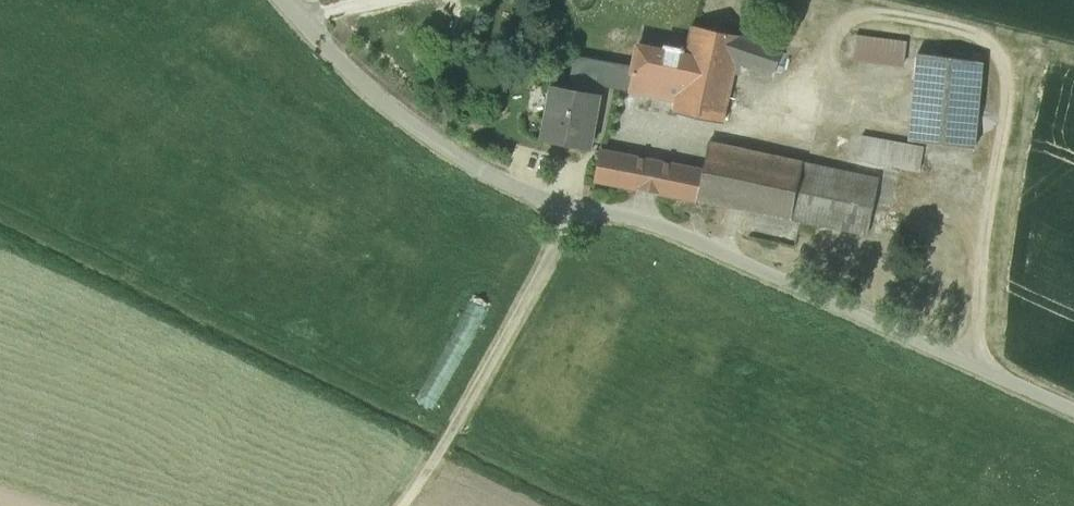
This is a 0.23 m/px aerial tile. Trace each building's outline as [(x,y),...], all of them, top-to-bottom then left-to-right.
[(673,112),(723,122),(736,63),(773,75),(782,49),(740,35),(692,25),(685,56),(676,98),(673,112)] [(853,59),(903,65),(906,41),(856,35),(853,59)] [(638,46),(633,69),(629,88),(676,98),(685,56),(638,46)] [(909,140),(974,149),(982,62),(917,54),(909,140)] [(605,84),(629,88),(633,69),(617,66),(617,65),(576,58),(575,58),(575,59),(576,59),(570,89),(595,93),(598,78),(606,80),(605,84)] [(599,94),(595,93),(570,89),(553,86),(552,87),(554,88),(545,139),(543,139),(543,140),(588,148),(592,129),(589,129),(595,95),(598,95),(599,94)] [(554,88),(552,87),(543,139),(545,139),(554,88)] [(589,129),(592,129),(598,95),(595,95),(589,129)] [(858,160),(918,171),(923,147),(863,136),(858,160)] [(698,200),(791,218),(803,162),(708,143),(703,171),(698,200)] [(595,180),(640,188),(646,159),(601,151),(595,180)] [(640,188),(657,191),(663,163),(646,159),(640,188)] [(879,178),(803,162),(791,218),(867,235),(879,178)] [(657,191),(698,200),(703,171),(663,163),(657,191)]
